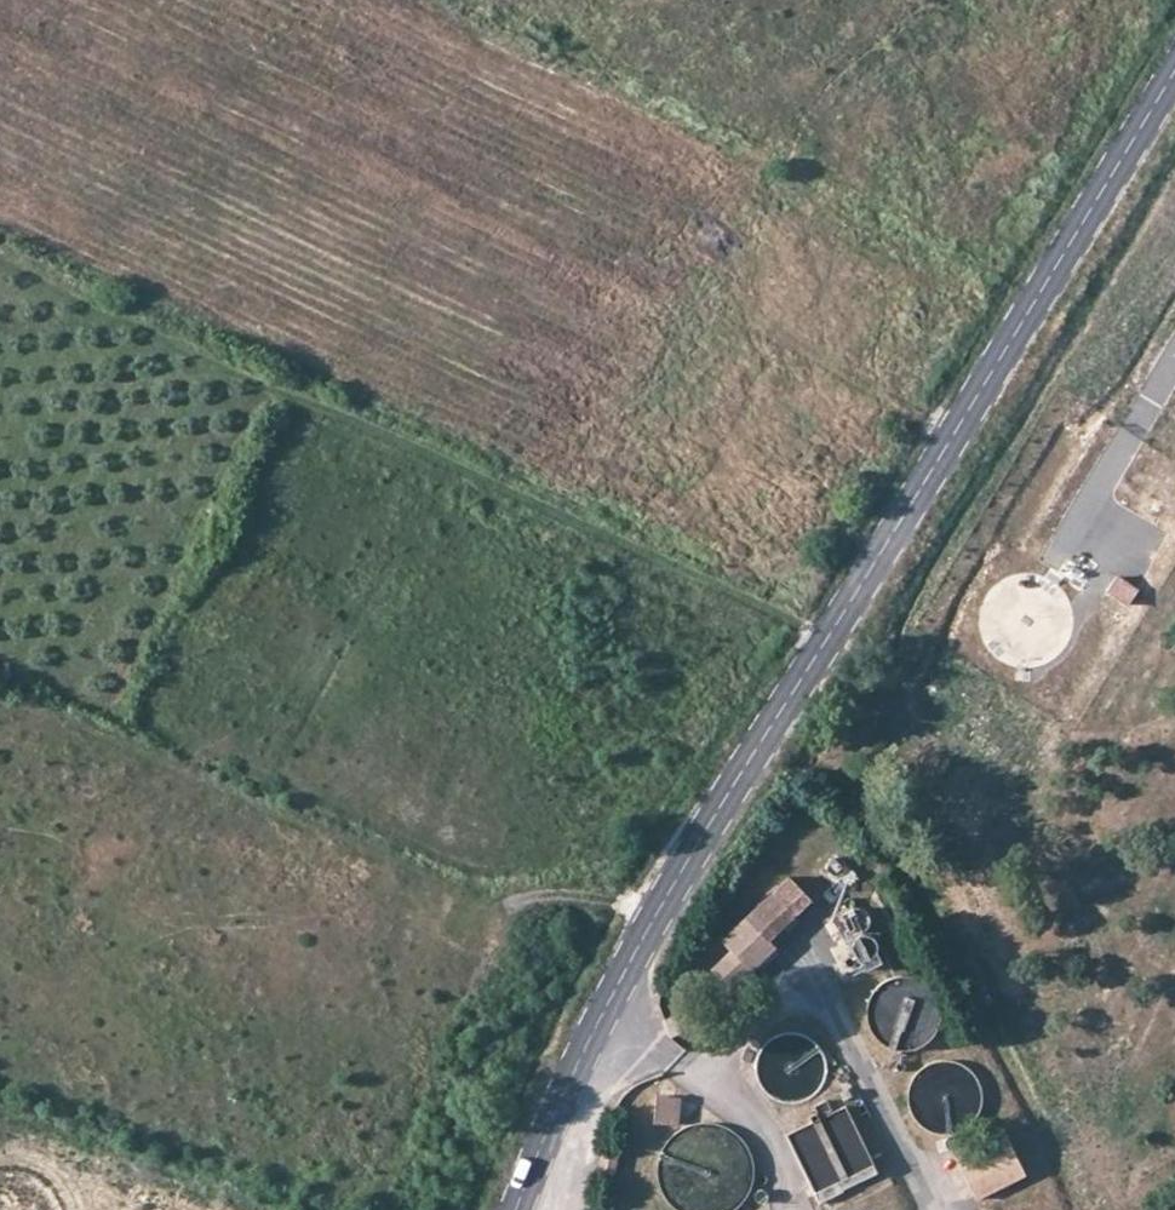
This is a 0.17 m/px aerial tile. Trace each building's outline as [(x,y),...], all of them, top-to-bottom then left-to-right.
[(1138,586),(1117,572),(1107,587),(1128,602),(1138,586)] [(768,940),(810,902),(786,876),(723,935),(732,944),(752,966),(774,946),(768,940)] [(843,905),(854,962),(875,958),(865,901),(843,905)] [(732,984),(752,966),(732,944),(712,963),(732,984)] [(664,1015),(672,1034),(682,1030),(675,1011),(664,1015)] [(657,1092),(655,1118),(675,1120),(677,1094),(657,1092)] [(684,1094),(677,1094),(675,1120),(682,1121),(684,1094)] [(1009,1138),(961,1162),(979,1198),(1027,1174),(1009,1138)] [(620,1148),(601,1145),(598,1170),(617,1173),(620,1148)]
